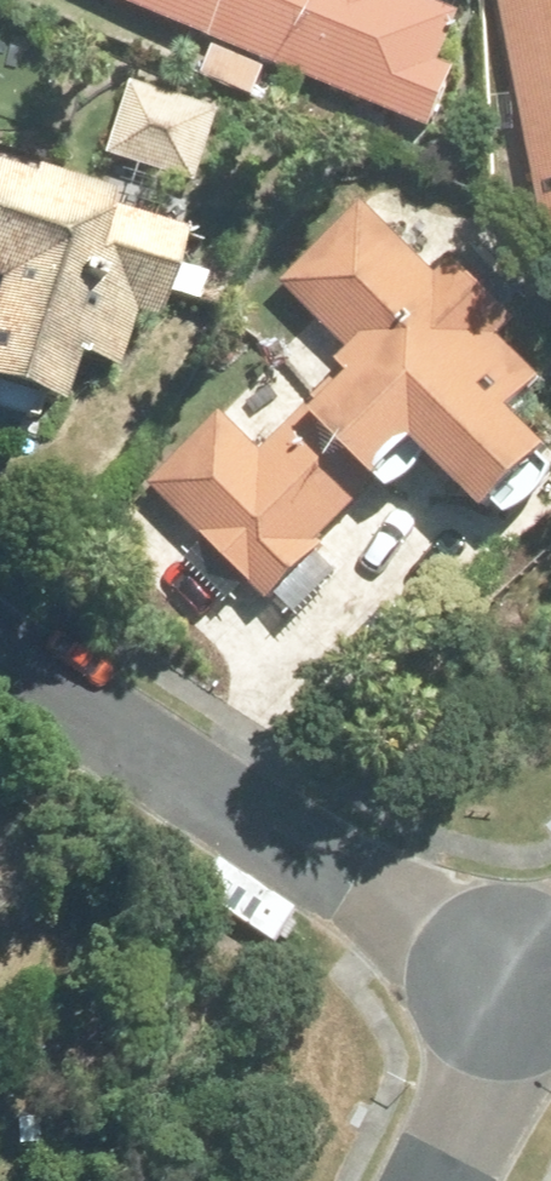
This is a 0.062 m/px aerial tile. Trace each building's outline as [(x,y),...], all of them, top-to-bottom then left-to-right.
[(448,145),(474,85),(451,75),(472,26),(412,0),(105,0),(448,145)] [(550,214),(550,0),(507,0),(550,214)] [(141,91),(115,166),(207,198),(233,123),(141,91)] [(71,443),(85,397),(117,406),(141,337),(170,346),(197,254),(0,184),(0,420),(71,443)] [(289,300),(363,371),(311,424),(309,417),(266,464),(230,426),(155,500),(277,621),(327,566),(322,559),(379,495),(402,517),(439,477),(513,544),(550,501),(550,460),(523,433),(550,402),(550,389),(506,347),(521,331),(460,273),(445,287),(373,216),(289,300)]
